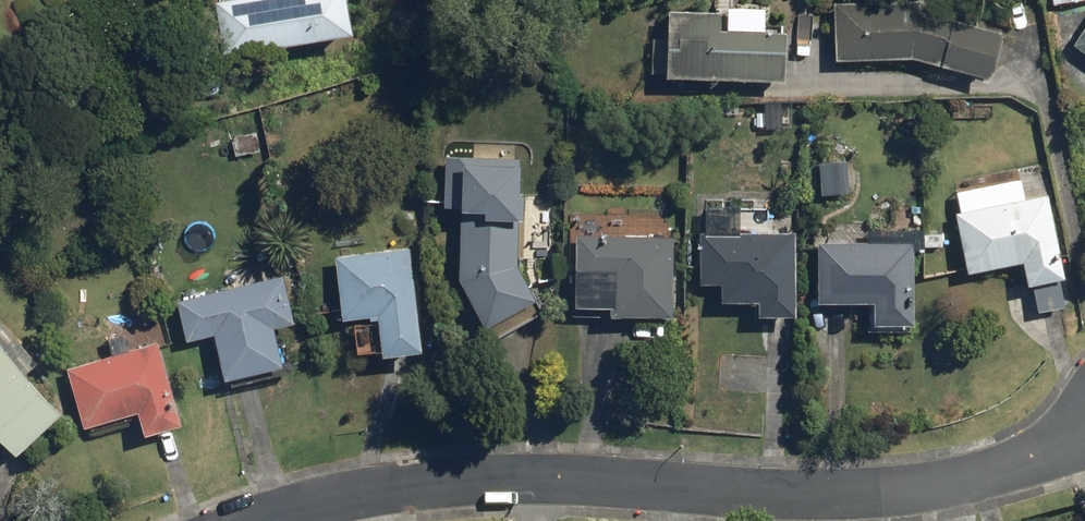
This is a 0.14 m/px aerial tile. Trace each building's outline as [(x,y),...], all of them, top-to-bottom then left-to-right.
[(218,48),(347,27),(343,0),(210,0),(218,48)] [(830,0),(832,59),(903,56),(982,77),(997,27),(950,19),(953,8),(922,0),(837,0),(830,0)] [(716,9),(663,8),(661,75),(779,79),(781,30),(761,29),(761,8),(724,6),(724,29),(716,28),(716,9)] [(1070,44),(1084,54),(1084,21),(1070,44)] [(1046,191),(952,210),(964,268),(1020,257),(1024,282),(1030,281),(1035,308),(1064,302),(1059,274),(1062,274),(1046,191)] [(516,195),(460,195),(458,275),(484,321),(533,296),(516,265),(516,195)] [(794,229),(698,229),(698,279),(718,279),(718,297),(755,297),(755,311),(794,311),(794,229)] [(672,234),(575,232),(574,303),(608,303),(608,312),(671,313),(672,234)] [(912,240),(816,240),(816,298),(867,299),(867,320),(912,320),(912,240)] [(409,245),(334,252),(341,315),(376,312),(381,351),(420,347),(409,245)] [(283,272),(175,298),(184,337),(211,331),(221,375),(281,361),(273,324),(294,319),(283,272)] [(7,443),(29,423),(35,430),(59,409),(23,370),(36,359),(0,320),(0,435),(7,443)] [(157,340),(65,366),(82,424),(137,409),(143,431),(179,421),(157,340)]
